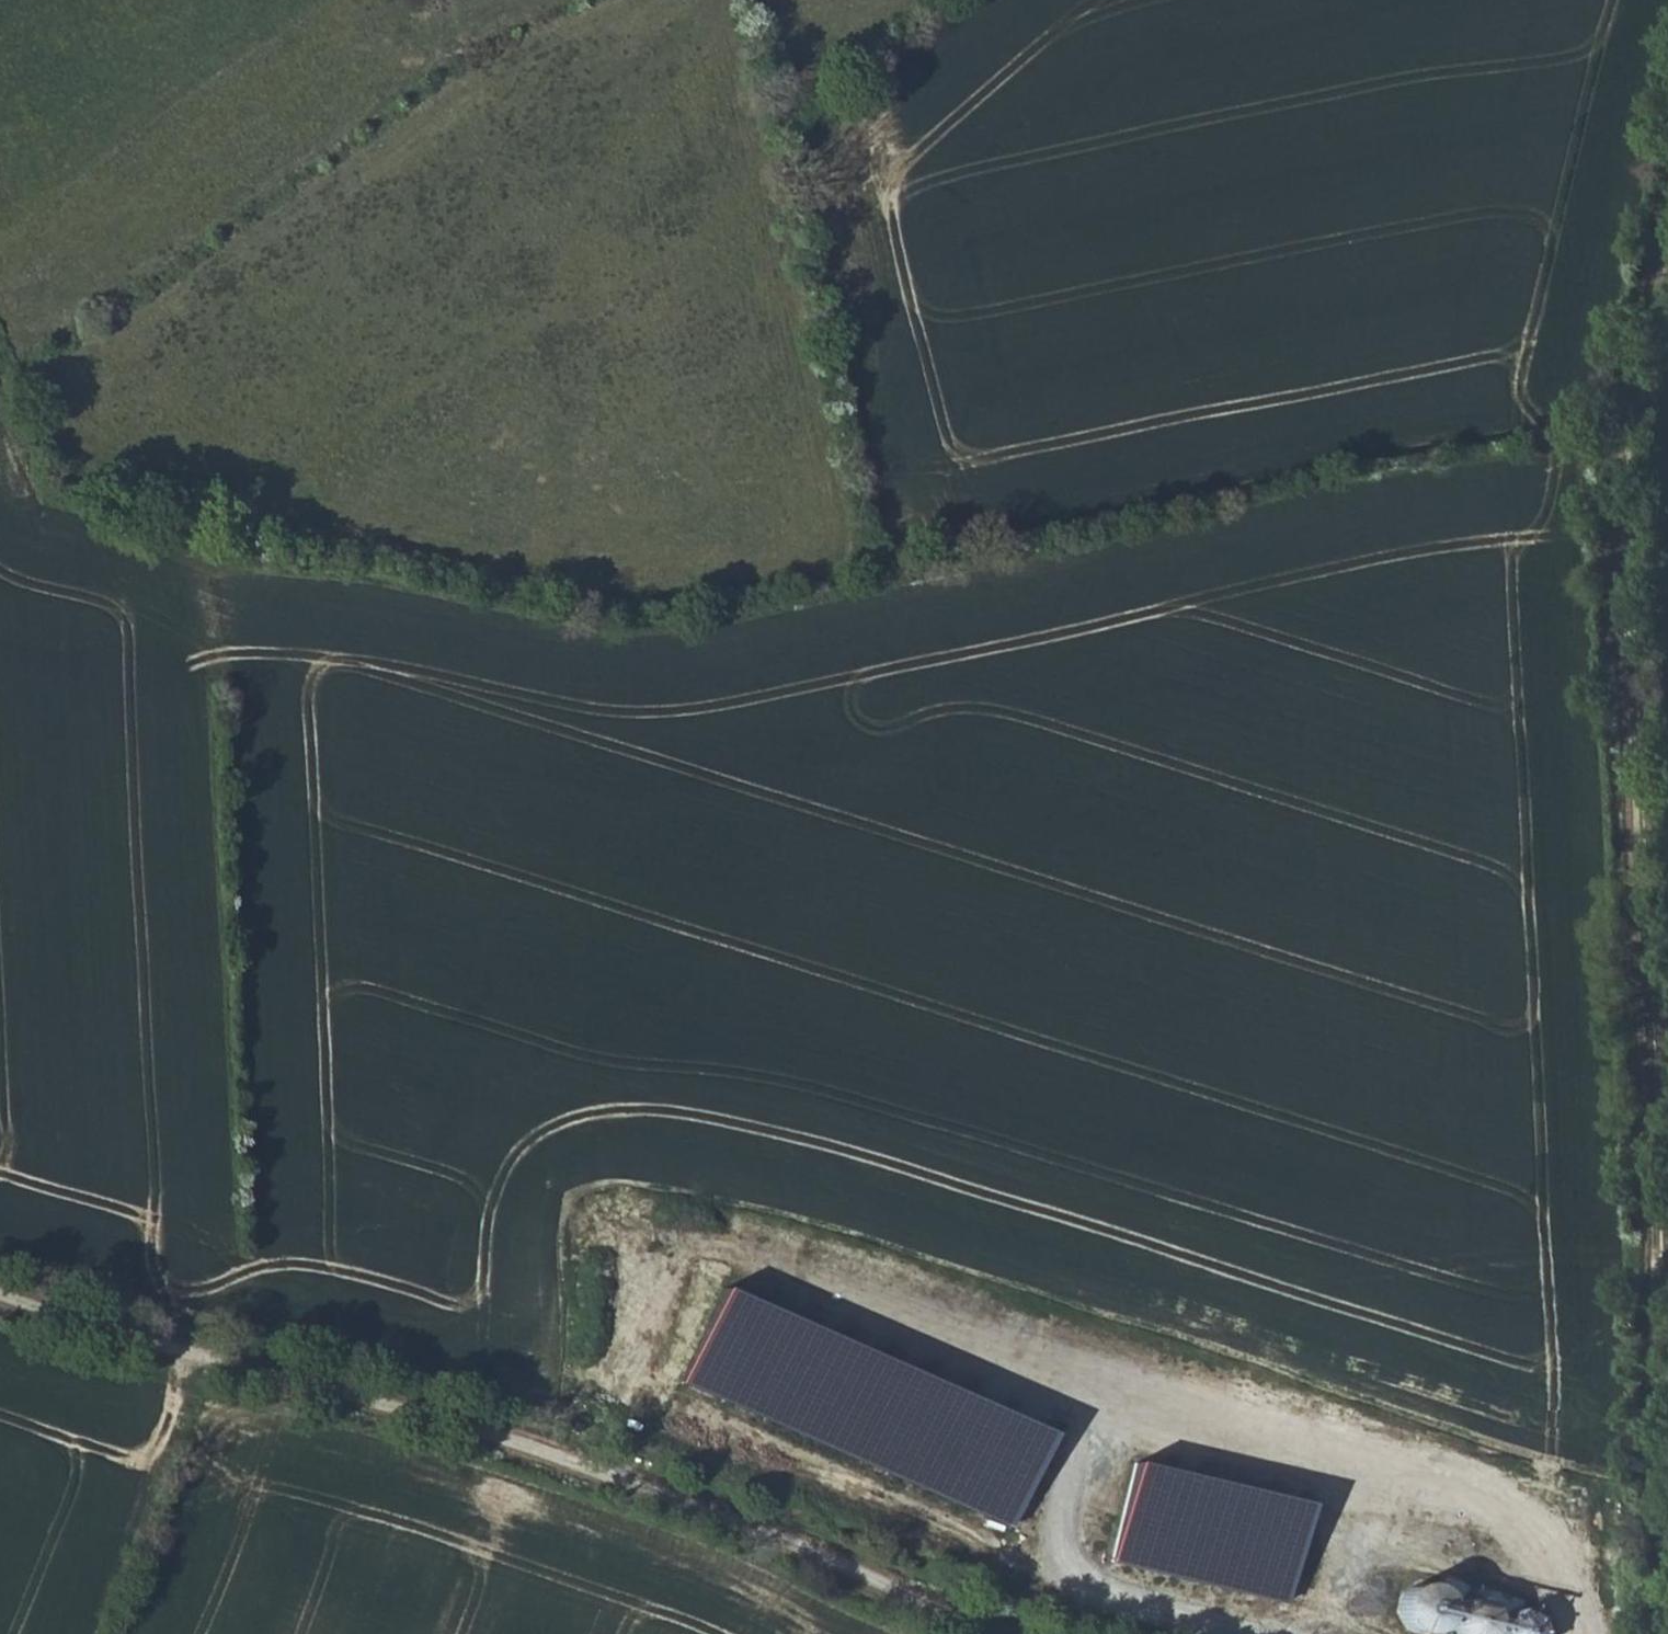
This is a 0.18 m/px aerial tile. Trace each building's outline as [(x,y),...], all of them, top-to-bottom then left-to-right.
[(1408,1581),(1396,1629),(1415,1633),(1541,1633),(1546,1615),(1408,1581)]
